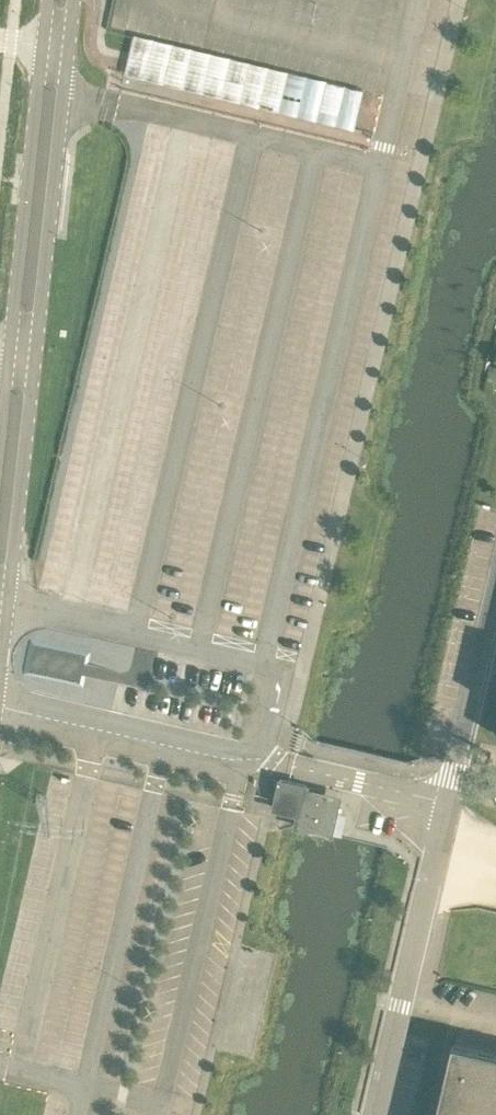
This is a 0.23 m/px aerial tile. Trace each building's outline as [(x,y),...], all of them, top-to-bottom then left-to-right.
[(357,125),(366,85),(135,33),(126,74),(357,125)] [(307,786),(308,783),(276,776),(269,806),(297,812),(294,824),(331,833),(340,794),(307,786)] [(454,1040),(436,1114),(495,1114),(495,1049),(454,1040)]
